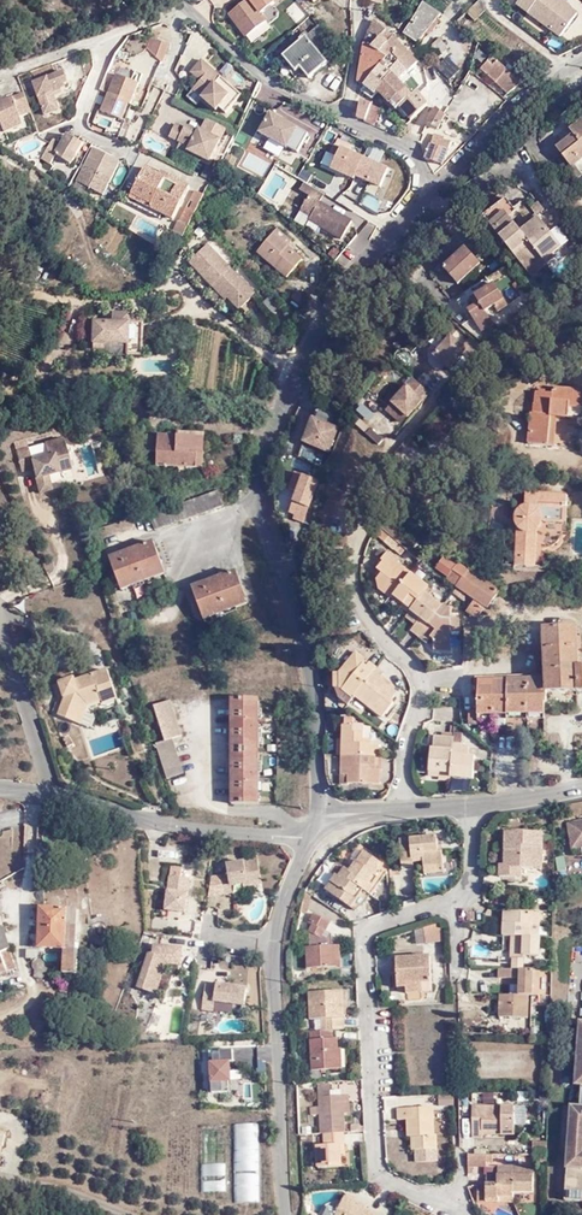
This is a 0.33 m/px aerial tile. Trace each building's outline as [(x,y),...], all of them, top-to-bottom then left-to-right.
[(231,10),(248,33),(268,16),(263,10),(273,0),(243,0),(231,10)] [(298,25),(308,16),(296,0),(285,9),(298,25)] [(417,17),(428,23),(439,5),(430,0),(427,0),(417,17)] [(476,13),(479,16),(485,12),(484,0),(473,9),(476,13)] [(513,3),(557,37),(575,13),(566,7),(567,6),(560,0),(516,0),(513,3)] [(430,24),(433,26),(446,9),(439,5),(428,23),(430,24)] [(473,9),(465,16),(470,20),(476,13),(473,9)] [(409,31),(412,33),(424,39),(428,33),(426,32),(424,30),(428,23),(417,17),(409,31)] [(387,34),(392,29),(380,18),(378,25),(387,34)] [(309,74),(341,46),(319,19),(282,51),(295,66),(300,63),(309,74)] [(426,32),(428,33),(433,26),(430,24),(428,23),(424,30),(426,32)] [(372,41),(378,45),(387,34),(378,25),(372,41)] [(386,48),(398,34),(392,29),(387,34),(378,45),(383,51),(386,48)] [(411,46),(398,34),(386,48),(402,62),(405,59),(416,67),(417,68),(426,60),(424,58),(411,46)] [(162,41),(151,38),(146,48),(154,55),(156,55),(162,41)] [(438,43),(448,52),(451,48),(442,40),(438,43)] [(170,49),(169,43),(162,41),(156,55),(166,58),(170,49)] [(402,62),(386,48),(383,51),(378,45),(372,41),(372,43),(370,57),(384,61),(386,58),(397,67),(402,62)] [(216,75),(221,69),(201,52),(190,64),(201,74),(194,82),(219,104),(222,101),(227,105),(243,87),(226,73),(221,80),(216,75)] [(436,66),(449,81),(461,69),(447,55),(436,66)] [(372,82),(384,61),(370,57),(367,78),(372,82)] [(405,59),(402,62),(397,67),(386,58),(384,61),(372,82),(385,90),(388,86),(402,70),(408,76),(416,67),(405,59)] [(516,79),(497,61),(492,66),(488,62),(481,69),(508,92),(520,83),(516,79)] [(226,73),(221,69),(216,75),(221,80),(226,73)] [(110,70),(102,89),(110,92),(122,97),(130,79),(110,70)] [(420,89),(408,76),(402,70),(388,86),(405,105),(409,100),(420,89)] [(52,95),(69,90),(64,75),(33,87),(42,116),(57,111),(52,95)] [(122,97),(132,101),(140,83),(130,79),(122,97)] [(420,117),(436,100),(426,86),(421,90),(420,89),(409,100),(420,117)] [(109,128),(114,116),(122,97),(110,92),(101,110),(99,109),(93,121),(109,128)] [(25,96),(13,100),(11,96),(0,100),(0,136),(19,129),(15,118),(30,112),(25,96)] [(123,120),(132,101),(122,97),(114,116),(123,120)] [(373,116),(381,101),(376,100),(370,97),(367,114),(373,116)] [(382,121),(390,104),(381,101),(373,116),(373,117),(382,121)] [(438,112),(435,120),(447,124),(454,108),(452,107),(446,104),(438,112)] [(297,154),(308,136),(270,114),(257,134),(285,149),(286,147),(297,154)] [(206,157),(224,124),(208,116),(201,128),(197,126),(195,128),(184,122),(180,125),(172,121),(166,131),(178,138),(177,140),(197,153),(206,157)] [(574,169),(581,163),(581,124),(571,134),(575,139),(559,153),(574,169)] [(452,135),(443,132),(441,140),(435,155),(447,159),(452,135)] [(66,166),(80,146),(64,136),(57,146),(50,143),(38,161),(46,166),(53,158),(66,166)] [(194,157),(197,153),(177,140),(173,146),(194,157)] [(338,155),(339,152),(329,146),(314,174),(336,185),(349,161),(338,155)] [(91,149),(74,182),(102,195),(118,163),(91,149)] [(247,151),(239,165),(258,175),(266,161),(247,151)] [(152,206),(163,212),(173,217),(190,185),(162,171),(160,173),(144,166),(131,191),(154,202),(152,206)] [(317,204),(321,196),(301,184),(297,192),(307,198),(300,213),(310,218),(308,222),(340,241),(350,223),(317,204)] [(189,198),(198,203),(203,193),(194,189),(189,198)] [(160,215),(163,212),(152,206),(154,202),(131,191),(127,200),(160,215)] [(185,205),(195,210),(198,203),(189,198),(185,205)] [(486,216),(530,272),(545,260),(549,266),(558,259),(556,256),(564,248),(540,218),(523,232),(511,217),(518,212),(508,199),(486,216)] [(187,225),(195,210),(185,205),(177,221),(187,225)] [(267,231),(281,245),(286,241),(271,227),(267,231)] [(297,261),(281,245),(267,231),(251,250),(281,278),(297,261)] [(255,294),(209,245),(192,263),(226,299),(229,297),(241,308),(255,294)] [(445,270),(459,285),(481,264),(467,250),(445,270)] [(534,278),(549,266),(545,260),(530,272),(534,278)] [(472,314),(483,330),(495,321),(490,314),(498,308),(503,314),(513,306),(496,286),(474,303),(478,309),(472,314)] [(306,298),(297,290),(292,294),(302,303),(306,298)] [(259,305),(273,311),(277,299),(264,294),(259,305)] [(144,355),(144,323),(133,323),(133,314),(114,313),(114,323),(96,322),(96,343),(129,343),(129,355),(144,355)] [(499,326),(495,321),(483,330),(487,335),(488,335),(499,326)] [(459,360),(471,346),(460,334),(449,346),(438,336),(421,355),(436,369),(450,353),(459,360)] [(401,379),(394,386),(407,399),(414,391),(401,379)] [(411,383),(422,396),(427,391),(416,379),(411,383)] [(394,386),(379,402),(393,415),(408,400),(407,399),(394,386)] [(554,444),(564,414),(581,420),(581,390),(571,386),(569,392),(553,387),(546,408),(543,407),(534,436),(554,444)] [(391,436),(401,424),(383,409),(373,421),(391,436)] [(311,416),(301,439),(326,449),(335,425),(311,416)] [(193,438),(192,465),(199,466),(200,431),(175,428),(174,436),(193,438)] [(193,438),(174,436),(155,435),(145,434),(144,451),(154,451),(153,463),(192,465),(193,438)] [(73,468),(64,439),(46,444),(49,457),(33,461),(30,448),(18,451),(23,470),(35,468),(41,492),(53,489),(49,474),(73,468)] [(293,467),(310,469),(311,459),(294,457),(293,467)] [(301,520),(317,478),(293,470),(287,486),(295,490),(287,511),(292,513),(291,516),(301,520)] [(153,514),(152,509),(148,511),(154,526),(219,502),(213,487),(188,498),(153,514)] [(572,495),(529,494),(529,503),(527,505),(526,506),(524,507),(523,508),(522,509),(521,511),(520,512),(519,514),(518,516),(518,518),(518,520),(518,522),(518,523),(518,525),(519,527),(520,528),(521,530),(519,567),(539,568),(540,532),(546,528),(547,522),(566,522),(566,508),(571,508),(572,495)] [(188,498),(152,509),(153,514),(188,498)] [(402,543),(392,535),(388,541),(398,548),(402,543)] [(160,570),(149,538),(106,553),(117,586),(160,570)] [(408,548),(402,543),(398,548),(405,553),(408,548)] [(403,607),(411,612),(412,611),(426,593),(432,586),(401,562),(402,560),(390,550),(383,558),(385,560),(379,568),(386,573),(384,576),(382,574),(380,577),(381,587),(394,597),(397,594),(407,602),(403,607)] [(458,566),(450,577),(460,584),(459,587),(472,596),(475,599),(467,611),(479,618),(486,606),(488,606),(499,589),(470,570),(468,573),(458,566)] [(189,582),(198,609),(241,592),(231,567),(189,582)] [(460,598),(463,594),(456,589),(453,593),(460,598)] [(241,592),(198,609),(201,616),(244,600),(241,592)] [(443,606),(426,593),(412,611),(422,618),(412,631),(428,643),(432,638),(434,639),(434,651),(451,651),(451,632),(451,618),(451,610),(444,605),(443,606)] [(578,668),(577,628),(543,628),(544,680),(544,693),(545,693),(581,692),(581,668),(578,668)] [(356,697),(384,718),(395,704),(393,702),(398,695),(397,688),(391,684),(388,686),(387,680),(383,677),(386,673),(372,662),(368,667),(365,665),(367,662),(366,657),(358,652),(342,672),(336,672),(336,688),(341,687),(355,698),(356,697)] [(118,695),(109,666),(76,676),(75,674),(62,678),(66,693),(59,711),(80,720),(88,701),(101,697),(103,700),(118,695)] [(469,725),(479,725),(479,715),(544,715),(544,704),(546,701),(545,693),(544,693),(544,680),(535,680),(477,681),(477,712),(469,712),(469,725)] [(265,799),(261,694),(234,695),(238,800),(265,799)] [(169,696),(152,702),(164,738),(171,736),(181,732),(169,696)] [(340,698),(340,706),(345,708),(348,703),(340,697),(340,698)] [(352,734),(352,726),(351,726),(342,727),(342,738),(335,739),(337,758),(341,758),(341,778),(342,786),(350,786),(380,786),(380,771),(370,772),(370,768),(375,768),(375,757),(379,757),(378,744),(367,744),(367,740),(362,740),(362,734),(352,734)] [(362,726),(352,726),(352,734),(362,734),(362,726)] [(432,750),(430,750),(429,772),(451,773),(451,780),(453,780),(453,788),(466,788),(466,780),(473,780),(474,758),(467,757),(467,749),(461,748),(462,733),(453,733),(453,727),(449,727),(449,734),(440,734),(440,738),(433,738),(432,750)] [(183,772),(171,736),(164,738),(154,741),(166,777),(183,772)] [(379,757),(375,757),(375,768),(370,768),(370,772),(380,771),(379,757)] [(451,773),(429,772),(429,777),(441,777),(441,780),(451,780),(451,773)] [(20,824),(17,810),(0,814),(0,829),(20,824)] [(567,828),(571,854),(581,852),(581,825),(567,828)] [(504,875),(518,875),(519,866),(525,865),(537,866),(537,856),(545,856),(545,830),(508,830),(508,862),(503,861),(504,875)] [(429,866),(448,866),(448,852),(442,852),(442,837),(406,838),(408,868),(419,868),(419,861),(429,861),(429,866)] [(331,886),(357,905),(369,887),(374,890),(384,877),(387,857),(373,848),(359,866),(354,863),(346,873),(343,870),(331,886)] [(545,866),(545,856),(537,856),(537,866),(545,866)] [(262,857),(233,863),(235,873),(226,874),(229,892),(237,891),(235,884),(249,882),(250,885),(266,882),(262,857)] [(343,870),(346,873),(354,863),(347,858),(339,867),(343,870)] [(190,910),(194,878),(184,877),(185,867),(173,866),(172,881),(175,881),(171,908),(190,910)] [(448,874),(448,866),(429,866),(430,874),(448,874)] [(316,889),(310,885),(305,907),(309,909),(313,907),(316,889)] [(0,895),(0,973),(20,969),(0,895)] [(83,910),(82,905),(46,902),(42,946),(67,947),(66,967),(79,968),(83,910)] [(326,931),(329,926),(334,919),(321,908),(314,918),(317,921),(314,928),(314,941),(311,941),(312,963),(338,963),(338,952),(335,952),(335,941),(331,941),(331,937),(326,931)] [(515,935),(515,957),(527,957),(527,954),(543,954),(544,935),(543,923),(543,911),(532,910),(532,913),(530,914),(527,913),(526,910),(513,910),(513,919),(507,919),(507,934),(515,935)] [(174,918),(158,916),(157,926),(173,928),(174,918)] [(427,928),(427,941),(444,940),(444,922),(427,928)] [(335,934),(329,926),(326,931),(331,937),(331,941),(335,941),(335,934)] [(160,989),(170,959),(185,961),(186,945),(158,942),(157,952),(153,951),(142,983),(160,989)] [(29,957),(40,957),(41,957),(42,948),(30,947),(29,957)] [(41,957),(40,957),(35,963),(37,969),(42,971),(47,969),(52,963),(46,955),(41,957)] [(436,955),(402,956),(403,986),(412,985),(412,989),(438,988),(436,955)] [(527,967),(527,957),(515,957),(515,967),(527,967)] [(544,994),(544,968),(527,967),(515,967),(503,967),(504,976),(523,976),(522,993),(504,993),(503,1016),(531,1016),(532,994),(544,994)] [(250,984),(221,980),(221,983),(210,981),(207,1006),(217,1007),(218,998),(247,1002),(250,984)] [(323,1014),(323,1026),(333,1026),(346,1026),(345,987),(311,987),(312,1014),(323,1014)] [(323,1026),(312,1026),(313,1066),(340,1065),(339,1045),(339,1035),(334,1034),(333,1026),(323,1026)] [(580,1027),(576,1090),(581,1090),(580,1112),(571,1111),(565,1205),(581,1206),(581,1027),(580,1027)] [(208,1091),(230,1091),(230,1047),(208,1047),(208,1091)] [(318,1079),(318,1092),(329,1092),(329,1079),(318,1079)] [(316,1110),(317,1129),(322,1129),(342,1128),(341,1109),(341,1092),(329,1092),(318,1092),(316,1092),(316,1102),(308,1102),(308,1111),(316,1110)] [(484,1138),(483,1133),(484,1129),(503,1129),(503,1134),(516,1134),(515,1124),(527,1124),(527,1105),(516,1105),(473,1105),(474,1138),(484,1138)] [(417,1135),(418,1148),(439,1147),(439,1133),(436,1133),(435,1106),(400,1107),(401,1119),(409,1118),(409,1129),(414,1129),(414,1135),(417,1135)] [(225,1191),(224,1124),(200,1124),(201,1191),(225,1191)] [(343,1142),(342,1128),(322,1129),(323,1142),(315,1142),(316,1164),(339,1163),(338,1151),(338,1142),(343,1142)] [(234,1201),(258,1201),(257,1137),(233,1137),(234,1201)] [(535,1141),(534,1153),(548,1154),(549,1140),(535,1141)] [(343,1150),(338,1151),(339,1163),(348,1163),(348,1150),(343,1150)] [(489,1153),(470,1153),(469,1165),(469,1172),(474,1172),(473,1165),(489,1165),(488,1161),(495,1161),(495,1153),(489,1153)] [(535,1163),(548,1163),(548,1154),(534,1153),(535,1163)] [(488,1201),(501,1201),(501,1195),(515,1195),(516,1192),(535,1191),(534,1167),(500,1166),(500,1174),(488,1174),(488,1184),(480,1184),(480,1195),(488,1195),(488,1201)] [(361,1207),(362,1205),(364,1201),(342,1191),(340,1197),(361,1207)] [(362,1205),(361,1207),(340,1197),(336,1205),(331,1214),(384,1214),(362,1205)] [(336,1205),(329,1202),(325,1204),(320,1214),(331,1214),(336,1205)]
